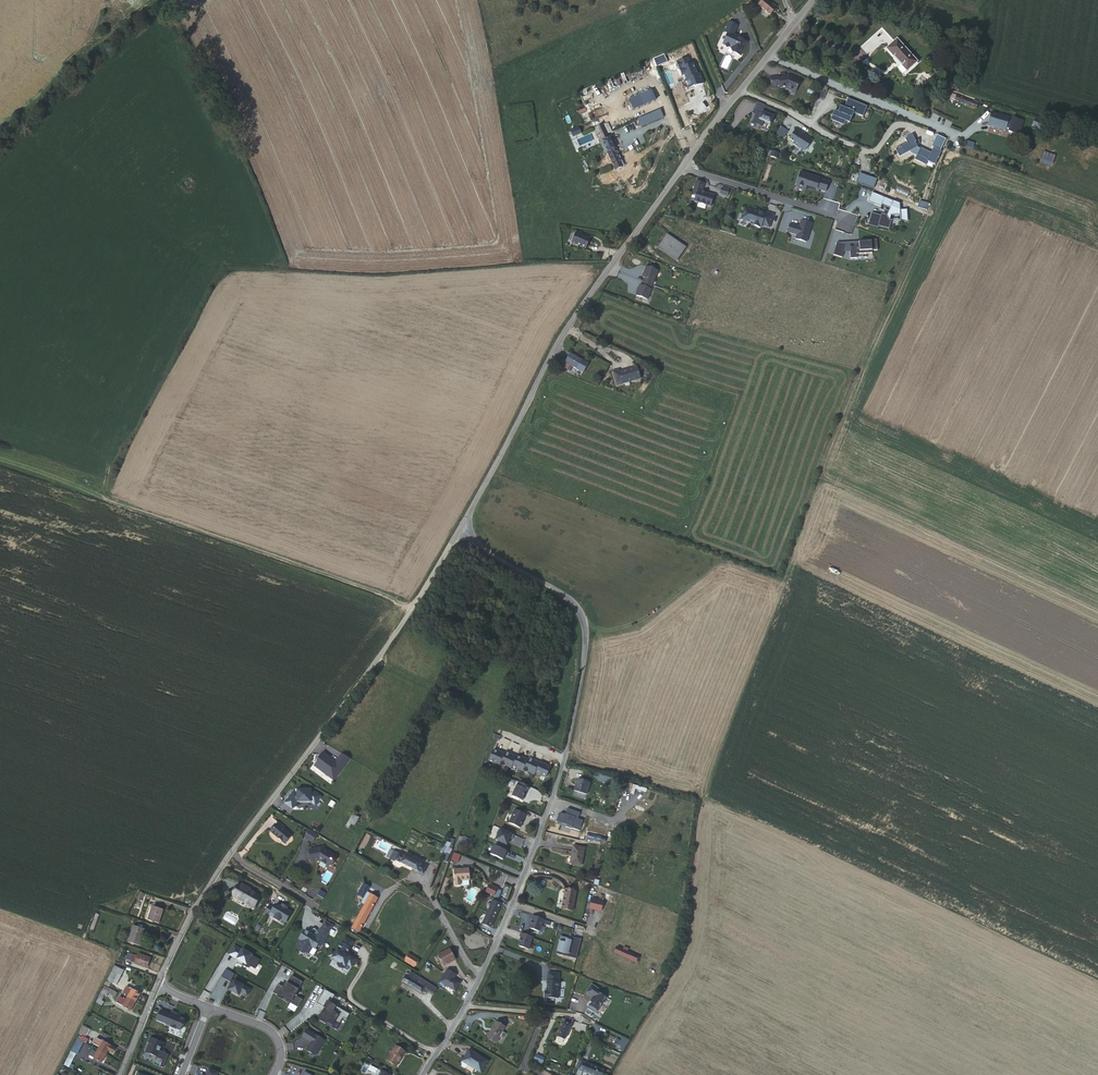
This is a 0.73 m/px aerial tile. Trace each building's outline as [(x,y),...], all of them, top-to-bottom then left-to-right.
[(764,0),(759,6),(770,16),(776,9),(772,5),(771,6),(764,0)] [(738,26),(730,22),(725,33),(728,34),(723,45),(726,46),(727,49),(730,48),(734,50),(733,53),(741,56),(747,43),(744,41),(743,38),(734,34),(738,26)] [(896,40),(887,48),(907,71),(917,62),(896,40)] [(689,60),(675,66),(678,72),(680,72),(682,78),(686,76),(687,80),(686,81),(689,90),(695,87),(696,88),(704,85),(700,75),(698,76),(697,72),(696,72),(694,66),(691,67),(689,60)] [(902,74),(905,71),(900,66),(897,69),(902,74)] [(780,88),(786,88),(788,87),(796,91),(801,80),(791,75),(790,77),(786,77),(779,78),(779,76),(771,77),(772,88),(775,88),(776,87),(779,86),(780,88)] [(817,97),(823,99),(827,91),(820,88),(817,97)] [(657,89),(636,97),(639,106),(660,98),(657,89)] [(957,96),(955,100),(977,107),(979,101),(975,99),(974,101),(957,96)] [(867,105),(848,97),(845,106),(840,104),(838,110),(834,108),(830,118),(844,124),(846,119),(850,121),(854,112),(863,116),(867,105)] [(764,107),(758,119),(770,124),(775,113),(764,107)] [(1024,119),(991,111),(987,124),(1021,134),(1024,119)] [(620,163),(607,134),(603,125),(596,128),(600,138),(609,157),(609,158),(606,160),(609,165),(612,164),(613,166),(620,163)] [(812,137),(796,127),(790,137),(793,139),(793,143),(804,151),(812,137)] [(730,131),(725,139),(726,139),(729,141),(734,133),(730,131)] [(947,139),(938,135),(932,146),(934,148),(932,153),(921,148),(921,149),(919,148),(917,143),(918,143),(915,135),(908,138),(909,142),(897,147),(900,156),(909,152),(917,156),(915,160),(926,165),(928,161),(936,165),(942,151),(941,151),(947,139)] [(966,140),(964,146),(972,149),(974,143),(966,140)] [(1043,152),(1041,158),(1053,163),(1055,156),(1043,152)] [(801,173),(797,186),(806,189),(807,186),(814,189),(815,188),(817,188),(817,190),(826,192),(829,182),(820,180),(821,179),(801,173)] [(857,183),(874,188),(877,179),(859,174),(857,183)] [(704,182),(696,179),(689,199),(712,206),(715,195),(701,191),(704,182)] [(729,196),(730,189),(721,187),(720,193),(729,196)] [(872,194),(869,203),(881,208),(883,204),(892,208),(891,213),(886,212),(885,216),(882,215),(881,217),(873,215),(870,227),(878,229),(878,227),(888,229),(891,216),(900,216),(900,221),(908,221),(907,211),(900,211),(900,205),(872,194)] [(918,209),(926,211),(928,204),(920,202),(918,209)] [(751,209),(744,207),(740,218),(749,221),(749,219),(755,221),(754,224),(761,226),(762,225),(770,228),(774,213),(765,211),(765,212),(752,208),(751,209)] [(807,241),(813,222),(801,219),(799,224),(790,222),(787,232),(796,234),(795,238),(807,241)] [(590,239),(576,233),(572,243),(586,249),(590,239)] [(667,235),(658,248),(677,261),(686,247),(667,235)] [(837,242),(833,253),(842,256),(843,251),(850,250),(850,257),(856,257),(856,252),(872,252),(872,249),(878,249),(877,238),(837,242)] [(638,288),(635,296),(646,300),(650,290),(649,289),(653,281),(657,271),(646,267),(643,275),(644,275),(643,278),(644,278),(643,282),(641,286),(640,286),(639,288),(638,288)] [(577,369),(582,360),(570,354),(565,362),(577,369)] [(582,360),(577,369),(582,372),(588,363),(582,360)] [(622,378),(623,382),(640,378),(637,367),(633,368),(633,369),(627,370),(626,369),(620,371),(620,369),(614,371),(616,379),(622,378)] [(547,778),(551,768),(540,763),(540,764),(529,759),(528,761),(521,758),(521,759),(517,757),(516,758),(506,753),(505,755),(498,751),(497,752),(493,751),(489,761),(500,766),(501,764),(502,767),(505,766),(511,769),(512,767),(523,772),(524,770),(525,773),(528,772),(535,775),(536,773),(547,778)] [(329,778),(335,782),(351,760),(343,756),(337,763),(324,754),(320,759),(321,760),(315,768),(321,772),(324,769),(331,774),(329,778)] [(601,776),(599,781),(609,784),(610,779),(601,776)] [(578,779),(574,791),(586,795),(590,783),(578,779)] [(530,788),(519,783),(512,797),(522,801),(527,791),(528,792),(530,788)] [(311,803),(315,806),(322,798),(316,793),(312,793),(312,791),(298,791),(298,794),(293,794),(285,805),(293,811),(298,805),(311,803)] [(579,813),(567,809),(565,814),(560,813),(559,815),(558,815),(556,821),(566,825),(565,826),(571,828),(578,830),(582,820),(577,819),(579,813)] [(509,824),(521,829),(527,816),(515,810),(509,824)] [(348,824),(355,827),(358,817),(351,815),(348,824)] [(284,828),(278,824),(271,833),(285,844),(291,836),(283,829),(284,828)] [(514,835),(501,829),(496,841),(507,846),(510,839),(512,841),(514,835)] [(309,831),(305,838),(309,841),(310,839),(314,841),(317,836),(309,831)] [(444,852),(442,859),(446,861),(453,843),(445,840),(440,851),(444,852)] [(507,856),(508,852),(495,846),(491,855),(503,861),(505,856),(507,856)] [(573,846),(571,856),(573,856),(571,864),(581,865),(584,848),(573,846)] [(311,861),(320,860),(330,866),(332,866),(337,858),(336,857),(336,856),(333,855),(332,855),(324,850),(320,851),(319,848),(309,850),(311,861)] [(453,852),(451,860),(458,863),(460,855),(453,852)] [(398,853),(394,860),(423,874),(427,867),(398,853)] [(454,869),(455,881),(461,881),(469,881),(469,869),(454,869)] [(484,891),(493,895),(496,887),(487,883),(484,891)] [(357,895),(360,897),(363,898),(369,888),(363,884),(361,888),(357,895)] [(242,885),(235,897),(254,908),(260,898),(250,892),(251,890),(242,885)] [(566,888),(564,898),(566,899),(564,908),(574,910),(577,890),(566,888)] [(378,899),(370,895),(364,905),(362,910),(352,928),(359,932),(370,912),(378,899)] [(590,899),(588,908),(600,911),(602,902),(590,899)] [(490,927),(500,904),(493,901),(482,923),(490,927)] [(268,915),(278,922),(279,920),(284,923),(290,913),(285,910),(286,908),(281,905),(280,906),(278,906),(273,907),(269,905),(264,913),(268,915)] [(163,910),(152,907),(148,919),(158,923),(163,910)] [(543,919),(532,915),(531,919),(532,919),(529,928),(539,931),(543,919)] [(320,929),(327,933),(331,926),(324,922),(320,929)] [(144,930),(134,926),(129,942),(139,945),(144,930)] [(314,937),(304,931),(298,939),(300,940),(296,947),(298,948),(299,951),(303,954),(306,953),(308,954),(312,948),(315,949),(317,945),(320,947),(328,934),(327,933),(320,929),(319,929),(314,937)] [(532,937),(521,933),(520,937),(521,938),(518,945),(519,946),(528,949),(532,937)] [(343,941),(351,947),(354,943),(345,937),(343,941)] [(351,947),(343,941),(335,953),(331,951),(328,956),(333,959),(332,960),(338,964),(337,965),(339,968),(343,969),(346,964),(351,968),(356,960),(347,954),(351,947)] [(248,965),(255,969),(260,960),(242,950),(234,946),(229,954),(245,963),(244,965),(247,967),(248,965)] [(443,966),(456,960),(450,948),(437,954),(443,966)] [(619,948),(617,953),(637,963),(639,957),(619,948)] [(137,958),(135,963),(147,967),(150,958),(139,954),(137,958)] [(379,954),(376,959),(381,962),(385,957),(379,954)] [(410,955),(406,962),(413,966),(417,959),(410,955)] [(401,965),(399,964),(398,965),(387,958),(384,964),(395,971),(396,974),(401,965)] [(123,971),(115,966),(108,980),(116,985),(123,971)] [(229,971),(226,969),(221,977),(225,979),(229,971)] [(235,974),(229,971),(225,979),(230,982),(235,974)] [(422,980),(409,972),(403,982),(421,993),(425,988),(429,990),(429,991),(433,994),(436,988),(422,980)] [(558,1000),(560,974),(549,973),(548,982),(549,982),(548,988),(547,988),(547,992),(545,992),(545,999),(558,1000)] [(284,1000),(298,1008),(303,1000),(297,997),(297,996),(296,995),(303,982),(292,976),(288,984),(287,983),(284,988),(279,985),(273,994),(279,997),(280,996),(285,999),(284,1000)] [(450,981),(446,989),(450,991),(457,979),(453,976),(450,981)] [(232,983),(228,990),(238,995),(240,992),(247,996),(251,990),(234,981),(233,983),(232,983)] [(599,990),(592,985),(587,993),(593,997),(590,1001),(592,1002),(589,1007),(596,1012),(606,998),(597,992),(599,990)] [(129,995),(127,998),(135,1002),(140,994),(127,987),(124,992),(129,995)] [(109,992),(103,989),(96,1003),(102,1006),(103,1002),(101,1000),(104,995),(107,996),(108,993),(115,997),(117,993),(111,989),(109,992)] [(323,994),(333,1000),(335,996),(325,990),(323,994)] [(333,1000),(323,994),(318,1003),(326,1008),(324,1013),(323,1012),(320,1017),(319,1020),(326,1024),(327,1022),(332,1025),(331,1027),(336,1030),(343,1019),(346,1021),(350,1015),(331,1003),(333,1000)] [(135,1002),(127,998),(126,1000),(120,997),(117,1002),(131,1010),(135,1002)] [(160,1010),(156,1020),(166,1024),(166,1025),(171,1027),(170,1028),(175,1030),(175,1029),(180,1031),(182,1026),(183,1027),(186,1020),(176,1016),(176,1014),(171,1012),(170,1014),(160,1010)] [(564,1039),(572,1021),(565,1019),(564,1020),(562,1019),(561,1022),(563,1023),(557,1037),(564,1039)] [(496,1042),(499,1037),(502,1032),(505,1027),(495,1022),(492,1027),(493,1027),(491,1032),(490,1032),(487,1037),(496,1042)] [(89,1030),(82,1027),(79,1033),(85,1037),(89,1030)] [(325,1041),(307,1030),(303,1037),(311,1042),(306,1050),(315,1056),(325,1041)] [(618,1044),(624,1048),(629,1040),(623,1036),(618,1044)] [(98,1050),(106,1054),(108,1051),(111,1046),(103,1042),(101,1040),(97,1038),(94,1044),(100,1047),(98,1050)] [(145,1052),(157,1057),(159,1051),(159,1050),(160,1047),(162,1048),(164,1043),(150,1038),(148,1042),(149,1043),(145,1052)] [(83,1043),(78,1041),(77,1040),(67,1058),(72,1060),(76,1053),(77,1054),(83,1043)] [(82,1046),(88,1050),(91,1046),(84,1042),(82,1046)] [(395,1046),(386,1061),(396,1067),(400,1061),(399,1060),(404,1052),(395,1046)] [(101,1063),(106,1054),(98,1050),(97,1052),(93,1050),(89,1057),(92,1059),(93,1058),(101,1063)] [(469,1050),(462,1061),(463,1062),(461,1065),(462,1067),(464,1068),(466,1068),(468,1065),(480,1072),(487,1061),(469,1050)] [(72,1060),(67,1058),(64,1065),(74,1070),(76,1067),(70,1064),(72,1060)] [(544,1061),(539,1058),(535,1064),(541,1067),(544,1061)] [(578,1070),(576,1074),(578,1074),(580,1074),(582,1071),(592,1074),(603,1074),(604,1070),(581,1062),(578,1070)]
